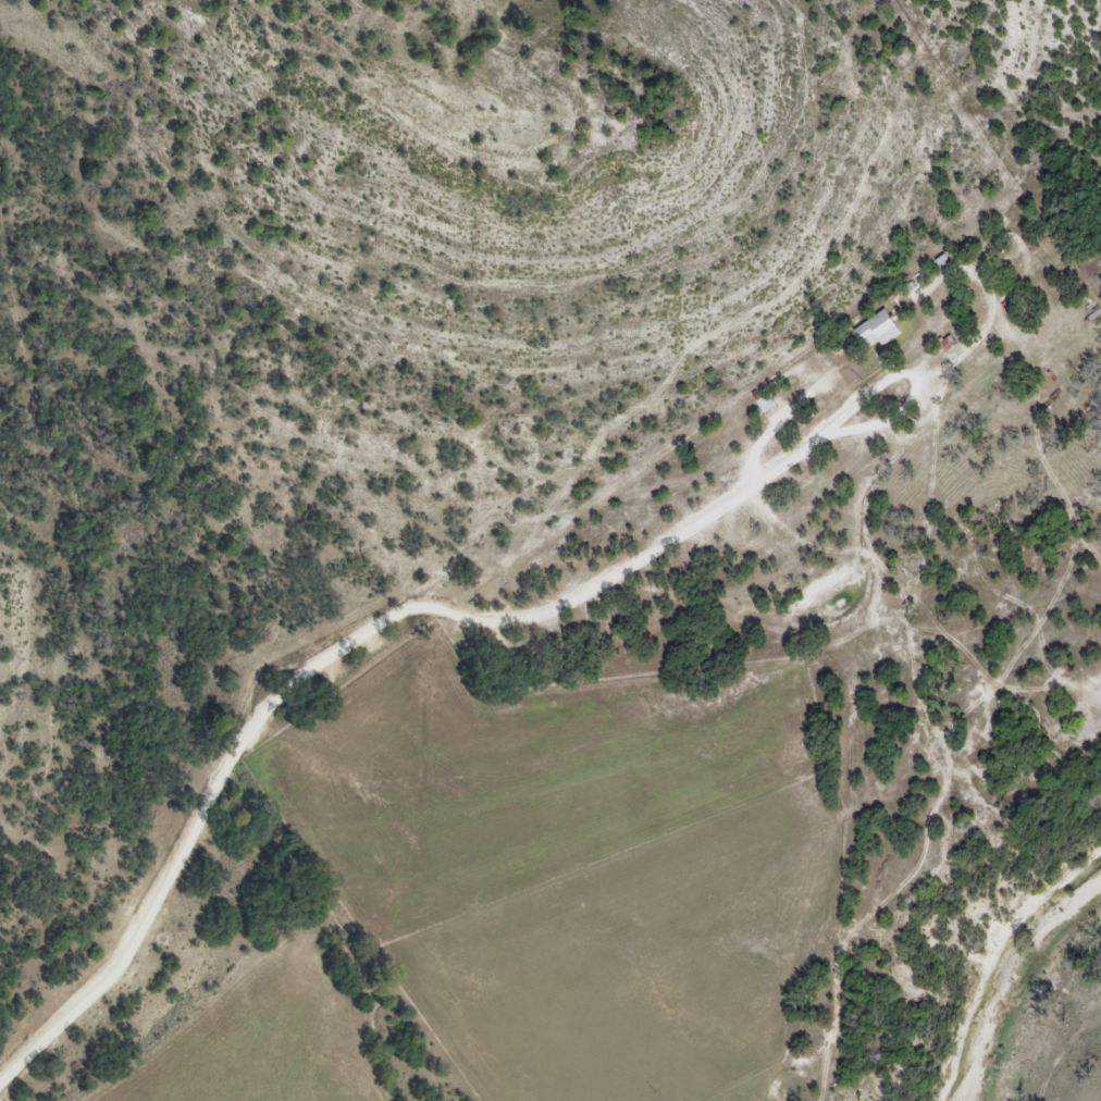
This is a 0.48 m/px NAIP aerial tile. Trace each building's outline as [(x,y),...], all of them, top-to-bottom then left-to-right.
[(901,335),(884,310),(852,332),(865,351),(877,343),(881,348),(901,335)] [(774,407),(766,397),(757,404),(764,414),(774,407)]
